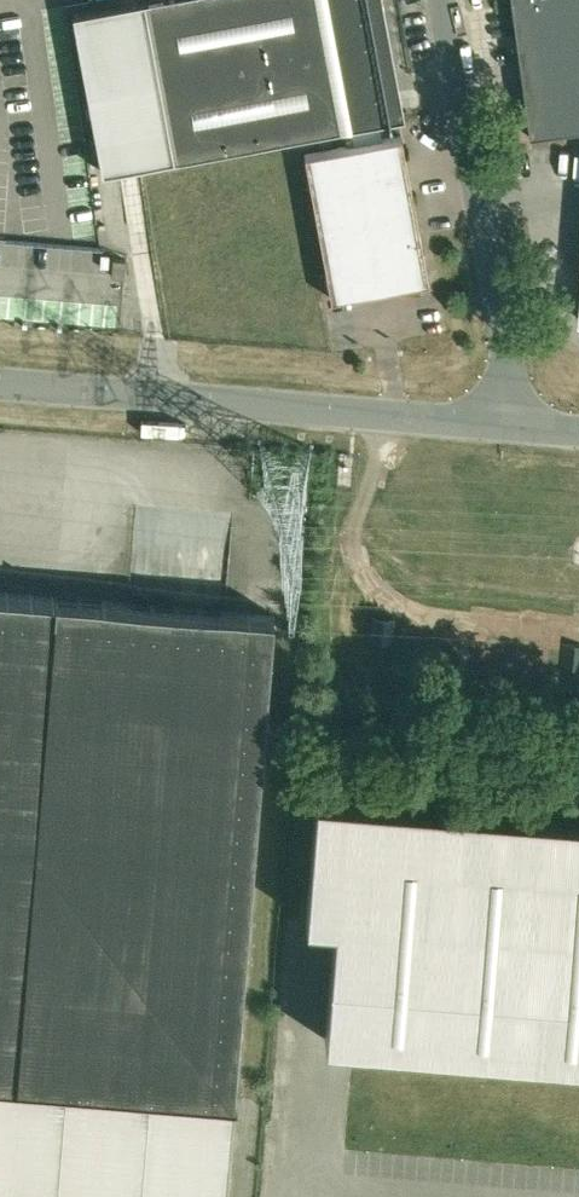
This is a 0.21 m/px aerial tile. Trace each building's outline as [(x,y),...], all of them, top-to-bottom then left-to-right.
[(73,11),(102,171),(174,157),(340,126),(316,0),(134,0),(73,11)] [(533,133),(578,127),(578,0),(515,0),(533,133)] [(331,298),(376,290),(420,293),(421,281),(429,280),(423,247),(422,247),(402,135),(305,153),(325,265),(331,298)] [(124,276),(125,259),(113,258),(112,275),(124,276)] [(233,1097),(273,614),(56,596),(0,591),(0,1078),(233,1097)] [(371,618),(369,642),(392,644),(394,621),(371,618)] [(565,644),(563,668),(578,669),(578,645),(565,644)] [(316,797),(306,920),(334,922),(325,1039),(354,1041),(578,1060),(578,819),(316,797)] [(233,1097),(0,1078),(0,1196),(225,1196),(233,1097)]
